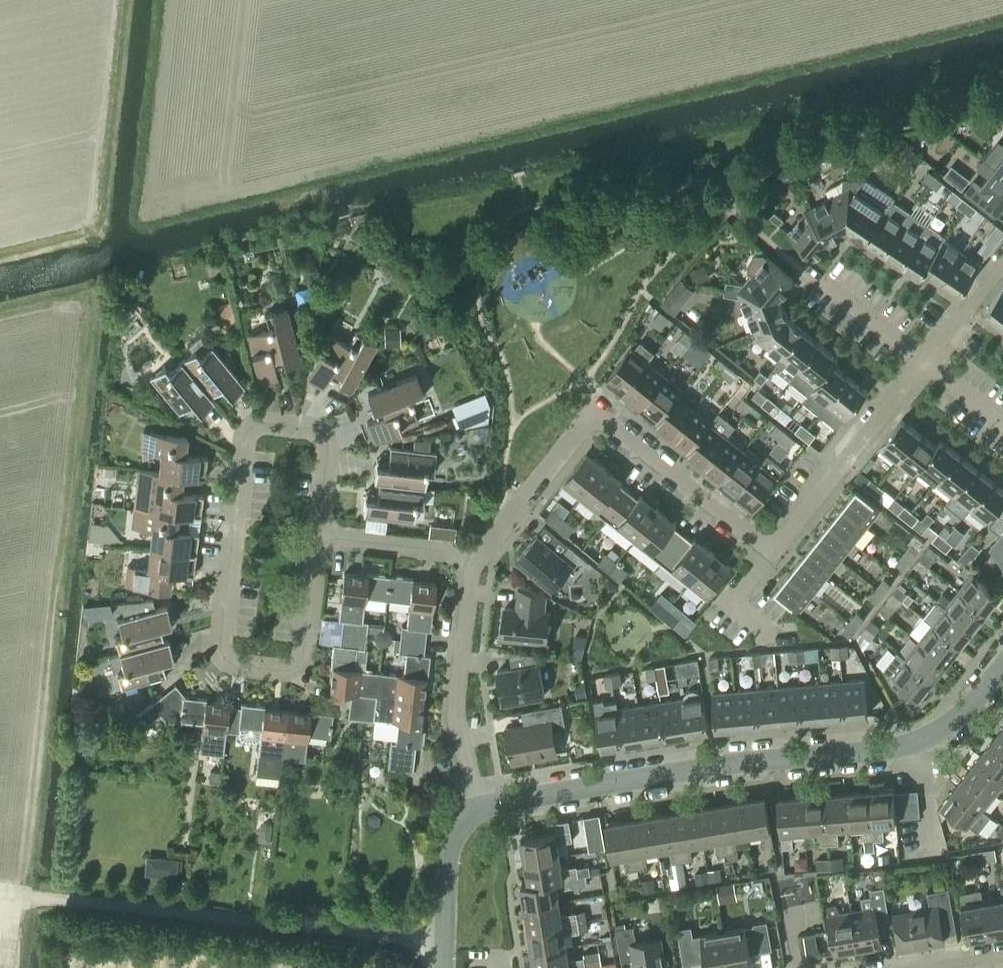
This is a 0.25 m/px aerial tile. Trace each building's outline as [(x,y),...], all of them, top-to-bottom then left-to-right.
[(984,158),(1002,173),(1002,144),(1002,145),(997,142),(984,158)] [(919,158),(913,155),(907,150),(900,160),(912,168),(919,158)] [(965,191),(986,207),(992,212),(995,212),(1002,204),(1002,205),(1002,173),(984,158),(982,161),(977,167),(988,176),(981,185),(974,180),(965,191)] [(929,184),(936,176),(929,170),(922,178),(929,184)] [(964,173),(956,183),(962,189),(970,179),(964,173)] [(936,176),(929,184),(937,189),(943,181),(936,176)] [(830,197),(813,207),(831,238),(848,228),(849,228),(850,179),(843,178),(843,180),(826,190),(830,197)] [(850,179),(849,228),(866,240),(893,201),(895,198),(868,179),(850,179)] [(963,210),(970,202),(963,197),(956,205),(963,210)] [(893,201),(866,240),(867,240),(885,252),(911,213),(893,201)] [(970,202),(963,210),(971,216),(977,208),(970,202)] [(807,211),(788,231),(815,254),(815,255),(829,238),(831,238),(813,207),(807,211)] [(770,216),(779,224),(783,218),(774,211),(770,216)] [(911,213),(885,252),(902,264),(929,224),(911,213)] [(929,224),(902,264),(920,276),(925,269),(924,269),(940,246),(939,246),(944,239),(946,236),(929,224)] [(1002,235),(1002,229),(997,224),(978,250),(986,256),(1002,235)] [(940,246),(924,269),(925,269),(943,281),(962,252),(962,251),(944,239),(939,246),(940,246)] [(252,248),(242,251),(244,261),(254,258),(252,248)] [(962,252),(943,281),(960,293),(980,264),(962,252)] [(793,280),(765,257),(763,255),(756,257),(751,261),(748,267),(747,273),(750,276),(744,284),(726,281),(725,287),(779,297),(793,280)] [(689,270),(696,284),(711,277),(705,263),(689,270)] [(681,279),(661,303),(677,315),(696,291),(681,279)] [(787,315),(779,297),(725,287),(724,294),(741,297),(754,330),(787,315)] [(985,312),(1002,325),(1002,324),(1002,288),(985,312)] [(235,319),(231,301),(218,304),(222,323),(235,319)] [(274,364),(299,358),(287,308),(265,313),(268,327),(247,333),(259,380),(276,376),(274,364)] [(660,309),(654,318),(663,325),(670,317),(660,309)] [(787,316),(787,315),(754,330),(758,338),(782,358),(804,330),(787,316)] [(688,345),(695,337),(685,330),(679,338),(688,345)] [(821,344),(804,330),(782,358),(774,368),(791,381),(798,371),(821,344)] [(328,374),(351,387),(375,342),(355,331),(348,344),(329,334),(306,376),(322,385),(328,374)] [(244,384),(211,345),(210,346),(201,334),(187,345),(192,351),(180,361),(210,397),(223,385),(231,395),(244,384)] [(695,337),(688,345),(698,353),(704,345),(695,337)] [(607,376),(606,377),(607,378),(624,391),(649,360),(655,352),(640,340),(634,348),(631,346),(607,376)] [(808,394),(833,363),(838,357),(821,344),(798,371),(791,381),(808,394)] [(719,357),(713,365),(722,372),(729,364),(719,357)] [(649,360),(624,391),(641,405),(666,373),(649,360)] [(213,400),(210,397),(180,361),(169,370),(164,365),(149,377),(179,413),(193,401),(200,411),(213,400)] [(850,376),(833,363),(808,394),(803,401),(820,414),(850,376)] [(729,364),(722,372),(731,380),(738,371),(729,364)] [(768,376),(761,370),(754,377),(762,383),(768,376)] [(666,373),(641,405),(657,418),(658,418),(677,394),(677,395),(682,388),(683,388),(683,387),(666,373)] [(409,401),(424,395),(415,374),(368,393),(377,417),(367,421),(373,438),(417,421),(409,401)] [(867,391),(850,377),(850,376),(820,414),(837,427),(844,418),(867,391)] [(753,385),(745,378),(737,388),(745,395),(753,385)] [(460,428),(487,422),(488,403),(484,392),(451,406),(460,428)] [(654,420),(654,421),(671,435),(694,408),(677,395),(677,394),(658,418),(657,418),(655,421),(654,420)] [(768,409),(775,401),(768,395),(761,403),(768,409)] [(746,412),(752,404),(743,396),(736,404),(746,412)] [(776,415),(782,407),(775,401),(768,409),(776,415)] [(752,404),(746,412),(755,419),(761,411),(752,404)] [(792,415),(782,407),(776,415),(785,423),(792,415)] [(694,408),(671,435),(688,448),(688,449),(710,421),(694,408)] [(685,451),(684,452),(703,466),(728,435),(735,425),(718,412),(710,421),(688,449),(688,448),(686,451),(685,451)] [(919,432),(902,419),(902,418),(880,446),(897,460),(919,432)] [(809,428),(808,428),(801,422),(795,430),(802,436),(809,428)] [(779,439),(786,431),(776,423),(770,431),(779,439)] [(809,428),(802,436),(810,442),(816,434),(809,428)] [(143,431),(140,450),(161,452),(158,471),(158,472),(182,475),(205,478),(205,477),(207,456),(185,454),(187,436),(143,431)] [(786,431),(779,439),(789,446),(795,438),(786,431)] [(936,446),(936,445),(919,432),(897,460),(914,474),(919,468),(936,446)] [(728,435),(703,466),(719,480),(744,448),(728,435)] [(936,481),(958,453),(941,439),(936,445),(936,446),(919,468),(936,481)] [(376,463),(374,480),(379,480),(425,485),(426,470),(434,471),(436,452),(429,451),(430,443),(413,441),(413,449),(390,446),(388,464),(376,463)] [(744,448),(719,480),(736,493),(761,462),(744,448)] [(604,465),(587,451),(562,483),(564,485),(563,486),(576,497),(577,495),(579,497),(604,465)] [(952,494),(975,466),(958,453),(936,481),(952,494)] [(761,462),(736,493),(754,507),(779,476),(785,468),(767,454),(761,462)] [(630,490),(629,489),(621,483),(623,480),(604,465),(579,497),(581,499),(580,500),(593,510),(594,509),(606,519),(630,490)] [(969,508),(992,480),(975,466),(952,494),(969,508)] [(136,488),(134,507),(154,509),(154,510),(191,514),(190,515),(200,516),(203,495),(180,492),(182,475),(158,472),(158,471),(138,469),(136,488)] [(872,492),(878,484),(871,478),(864,486),(872,492)] [(365,496),(363,512),(365,513),(414,518),(415,503),(423,503),(425,485),(379,480),(377,497),(365,496)] [(987,522),(1002,501),(1002,489),(992,480),(969,508),(987,522)] [(878,484),(872,492),(879,498),(885,490),(878,484)] [(843,505),(868,525),(882,507),(857,487),(843,505)] [(633,540),(658,508),(640,494),(638,496),(630,490),(606,519),(618,528),(617,529),(630,540),(631,539),(633,540)] [(854,542),(868,525),(843,505),(829,522),(854,542)] [(905,519),(912,511),(904,505),(898,513),(905,519)] [(134,508),(132,526),(152,528),(150,548),(196,554),(198,533),(189,531),(190,515),(191,514),(154,510),(154,509),(134,507),(134,508)] [(556,526),(564,517),(553,508),(545,517),(556,526)] [(677,523),(659,508),(658,508),(633,540),(635,542),(634,543),(647,553),(648,552),(660,562),(684,532),(675,526),(677,523)] [(989,525),(1001,534),(991,547),(1002,557),(1002,508),(989,525)] [(913,525),(919,517),(912,511),(905,519),(913,525)] [(564,517),(556,526),(567,535),(575,527),(564,517)] [(923,532),(929,524),(919,517),(913,525),(923,532)] [(841,558),(854,542),(829,522),(816,538),(841,558)] [(932,540),(938,532),(929,524),(923,532),(932,540)] [(692,539),(684,533),(684,532),(660,562),(673,571),(672,573),(685,583),(686,582),(688,583),(713,552),(694,537),(692,539)] [(939,546),(946,537),(938,532),(932,540),(939,546)] [(588,560),(569,545),(562,554),(537,534),(517,558),(553,589),(566,574),(572,579),(588,560)] [(911,544),(918,550),(925,541),(915,534),(908,542),(911,544)] [(939,546),(946,551),(953,543),(946,537),(939,546)] [(827,576),(841,558),(816,538),(802,555),(827,576)] [(911,559),(918,550),(911,544),(904,553),(911,559)] [(127,565),(125,585),(169,590),(171,572),(194,574),(196,554),(150,548),(147,568),(127,565)] [(975,557),(966,550),(958,559),(968,567),(975,557)] [(919,558),(929,566),(934,559),(924,551),(919,558)] [(609,571),(617,562),(606,552),(598,561),(609,571)] [(713,552),(688,583),(690,585),(689,586),(702,596),(703,595),(705,597),(730,566),(730,567),(731,566),(713,552)] [(903,569),(911,559),(904,553),(896,563),(903,569)] [(814,592),(827,576),(802,555),(789,572),(814,592)] [(924,572),(929,566),(919,558),(914,564),(924,572)] [(617,562),(609,571),(620,580),(628,571),(617,562)] [(341,601),(339,619),(342,619),(341,632),(365,634),(366,622),(362,621),(364,596),(387,598),(390,575),(386,575),(384,572),(379,571),(376,573),(367,572),(367,575),(344,572),(340,601),(341,601)] [(800,610),(814,592),(789,572),(775,590),(800,610)] [(986,611),(1000,594),(973,572),(959,589),(986,611)] [(390,575),(387,598),(409,600),(407,626),(401,625),(400,638),(425,641),(426,629),(430,630),(436,583),(413,580),(413,578),(404,577),(402,574),(397,573),(394,576),(390,575)] [(608,578),(601,587),(610,594),(617,585),(608,578)] [(877,587),(884,593),(891,583),(884,578),(877,587)] [(892,592),(902,599),(907,593),(897,585),(892,592)] [(876,602),(884,593),(877,587),(869,597),(876,602)] [(546,595),(532,589),(518,588),(516,608),(505,607),(502,638),(547,643),(549,611),(545,610),(546,595)] [(973,628),(986,611),(959,589),(952,598),(942,593),(937,600),(973,628)] [(897,606),(902,599),(892,592),(887,598),(897,606)] [(662,615),(670,606),(658,597),(651,605),(662,615)] [(171,621),(166,605),(154,608),(151,598),(119,602),(124,617),(117,618),(121,633),(114,635),(119,652),(164,640),(159,624),(171,621)] [(960,645),(973,628),(937,600),(924,617),(932,623),(960,645)] [(110,604),(83,606),(88,622),(113,614),(110,604)] [(670,606),(662,615),(673,625),(681,616),(670,606)] [(850,621),(857,627),(864,617),(857,612),(850,621)] [(866,626),(875,633),(880,627),(871,619),(866,626)] [(849,636),(857,627),(850,621),(842,631),(849,636)] [(946,662),(960,645),(932,623),(919,640),(946,662)] [(870,640),(875,633),(866,626),(861,632),(870,640)] [(332,666),(329,690),(351,692),(377,694),(379,672),(362,670),(365,634),(341,632),(339,644),(333,643),(331,666),(332,666)] [(575,635),(573,660),(580,660),(584,648),(588,637),(575,635)] [(379,672),(377,694),(423,700),(425,678),(427,678),(430,654),(423,654),(425,641),(400,638),(394,638),(393,649),(399,650),(399,652),(406,652),(404,674),(379,672)] [(161,658),(173,655),(168,639),(164,640),(119,652),(108,655),(112,671),(116,670),(121,688),(166,676),(161,658)] [(933,679),(946,662),(919,640),(905,657),(933,679)] [(840,645),(841,657),(849,657),(848,644),(840,645)] [(832,658),(841,657),(840,645),(831,646),(832,658)] [(797,661),(806,661),(805,648),(796,649),(797,661)] [(513,668),(497,671),(503,702),(545,694),(537,653),(522,651),(509,649),(513,668)] [(789,662),(797,661),(796,649),(788,650),(789,662)] [(905,657),(897,650),(883,668),(892,685),(904,694),(909,688),(919,696),(933,679),(905,657)] [(753,653),(754,665),(763,664),(762,652),(753,653)] [(746,666),(754,665),(753,653),(744,654),(746,666)] [(710,657),(711,669),(719,668),(718,656),(710,657)] [(698,659),(676,663),(678,675),(700,671),(698,659)] [(662,665),(654,666),(656,677),(665,676),(675,674),(673,663),(662,665)] [(654,666),(646,668),(648,679),(656,677),(654,666)] [(612,674),(614,685),(622,684),(620,672),(612,674)] [(606,686),(614,685),(612,674),(604,675),(606,686)] [(842,681),(845,716),(868,714),(865,679),(842,681)] [(824,718),(845,716),(842,681),(821,683),(824,718)] [(802,720),(824,718),(821,683),(799,685),(802,720)] [(175,684),(138,713),(146,723),(159,713),(165,720),(181,722),(182,720),(202,722),(201,729),(202,729),(199,751),(223,754),(226,730),(228,705),(229,703),(228,703),(206,701),(206,698),(184,696),(175,684)] [(584,684),(574,686),(576,697),(586,695),(584,684)] [(781,722),(802,720),(799,685),(778,687),(781,722)] [(759,724),(781,722),(778,687),(756,689),(759,724)] [(738,726),(759,724),(756,689),(735,691),(738,726)] [(683,697),(682,698),(687,733),(709,729),(704,694),(701,694),(698,691),(693,690),(689,691),(686,693),(684,695),(683,697)] [(716,728),(738,726),(735,691),(713,693),(716,728)] [(351,692),(348,716),(362,718),(374,720),(374,718),(377,694),(351,692)] [(374,720),(372,735),(396,737),(395,742),(390,742),(388,767),(412,769),(415,745),(419,746),(422,722),(420,722),(423,700),(377,694),(374,718),(374,720)] [(681,698),(660,701),(666,736),(687,733),(682,698),(681,698)] [(594,700),(596,712),(602,747),(624,743),(618,709),(616,701),(604,703),(603,699),(594,700)] [(660,701),(639,705),(645,740),(666,736),(660,701)] [(228,705),(226,730),(239,732),(239,735),(241,739),(246,740),(249,741),(253,741),(257,740),(259,739),(260,736),(258,754),(256,773),(278,776),(281,757),(286,710),(264,708),(265,705),(241,702),(241,706),(228,705)] [(113,717),(121,726),(137,714),(129,704),(121,703),(114,708),(113,717)] [(554,729),(566,726),(562,704),(534,709),(537,722),(507,728),(513,761),(558,753),(554,729)] [(618,709),(624,743),(645,740),(639,705),(618,709)] [(286,710),(281,757),(305,759),(307,734),(330,737),(333,713),(309,710),(309,713),(286,710)] [(994,738),(1002,745),(1002,726),(994,738)] [(980,754),(1002,772),(1002,745),(994,738),(993,738),(980,754)] [(968,769),(997,792),(1002,785),(1002,772),(980,754),(968,769)] [(209,780),(219,781),(220,770),(210,769),(209,780)] [(956,785),(985,808),(997,792),(968,769),(956,785)] [(894,791),(894,787),(881,788),(879,785),(872,786),(870,789),(871,803),(874,839),(885,839),(883,823),(897,821),(896,817),(894,791)] [(956,785),(942,802),(971,825),(979,831),(992,815),(984,809),(985,808),(956,785)] [(863,824),(864,840),(868,840),(874,839),(871,803),(870,789),(847,791),(850,825),(863,824)] [(920,815),(918,797),(918,789),(906,790),(908,816),(920,815)] [(896,817),(908,816),(906,790),(894,791),(896,817)] [(838,826),(850,825),(847,791),(824,793),(830,843),(839,842),(838,826)] [(819,844),(830,843),(824,793),(802,795),(805,829),(818,828),(819,844)] [(774,845),(771,830),(765,795),(742,799),(748,834),(761,832),(763,847),(774,845)] [(792,830),(805,829),(802,795),(778,797),(783,847),(794,847),(792,830)] [(720,803),(729,853),(738,851),(736,836),(748,834),(742,799),(720,803)] [(718,854),(728,853),(729,853),(720,803),(698,807),(704,842),(716,840),(718,854)] [(942,819),(949,809),(942,804),(938,809),(941,818),(942,819)] [(691,844),(704,842),(698,807),(675,810),(683,860),(693,859),(691,844)] [(673,862),(683,860),(675,810),(652,814),(658,850),(671,847),(673,862)] [(646,852),(658,850),(652,814),(630,818),(638,868),(648,867),(646,852)] [(628,870),(638,868),(630,818),(607,822),(613,857),(626,855),(628,870)] [(521,838),(519,840),(520,848),(523,849),(525,860),(560,854),(558,842),(573,839),(569,819),(544,823),(546,833),(521,837),(521,838)] [(864,840),(865,850),(875,849),(874,839),(868,840),(864,840)] [(975,851),(976,860),(985,859),(984,850),(975,851)] [(966,862),(976,860),(975,851),(965,853),(966,862)] [(876,854),(877,864),(887,863),(891,863),(890,853),(876,854)] [(560,854),(525,860),(529,883),(586,874),(591,873),(589,864),(577,866),(577,864),(562,867),(560,855),(560,854)] [(843,856),(829,857),(831,869),(844,868),(843,856)] [(793,868),(805,867),(804,857),(792,858),(793,868)] [(817,870),(831,869),(829,857),(816,858),(817,870)] [(146,858),(144,877),(176,880),(178,861),(146,858)] [(529,883),(521,884),(525,907),(560,901),(558,888),(588,883),(586,874),(529,883)] [(734,885),(717,888),(719,904),(737,901),(734,885)] [(851,909),(858,950),(882,946),(880,928),(884,927),(883,919),(890,918),(884,886),(871,888),(872,894),(861,896),(863,907),(851,909)] [(956,931),(948,888),(927,891),(930,905),(894,911),(901,949),(945,942),(943,934),(956,931)] [(982,898),(983,898),(981,888),(960,891),(968,938),(988,934),(982,898)] [(668,892),(670,904),(683,902),(681,890),(668,892)] [(1002,932),(1002,902),(1002,894),(983,898),(982,898),(988,934),(1002,932)] [(560,901),(525,907),(528,929),(587,919),(586,910),(562,913),(560,901)] [(858,950),(851,909),(840,911),(836,903),(827,905),(835,954),(858,950)] [(587,919),(528,929),(532,952),(568,946),(566,933),(589,929),(587,919)] [(730,967),(746,967),(753,967),(750,951),(772,948),(767,921),(753,923),(754,925),(746,927),(746,925),(723,929),(730,967)] [(634,958),(635,967),(667,967),(661,937),(636,941),(634,925),(616,928),(622,960),(634,958)] [(723,929),(701,933),(701,934),(693,936),(691,926),(678,928),(684,963),(706,959),(707,967),(730,967),(723,929)] [(819,955),(815,931),(801,934),(805,958),(819,955)] [(532,952),(535,967),(576,967),(586,966),(592,965),(602,964),(600,953),(584,956),(570,958),(568,946),(532,952)]
